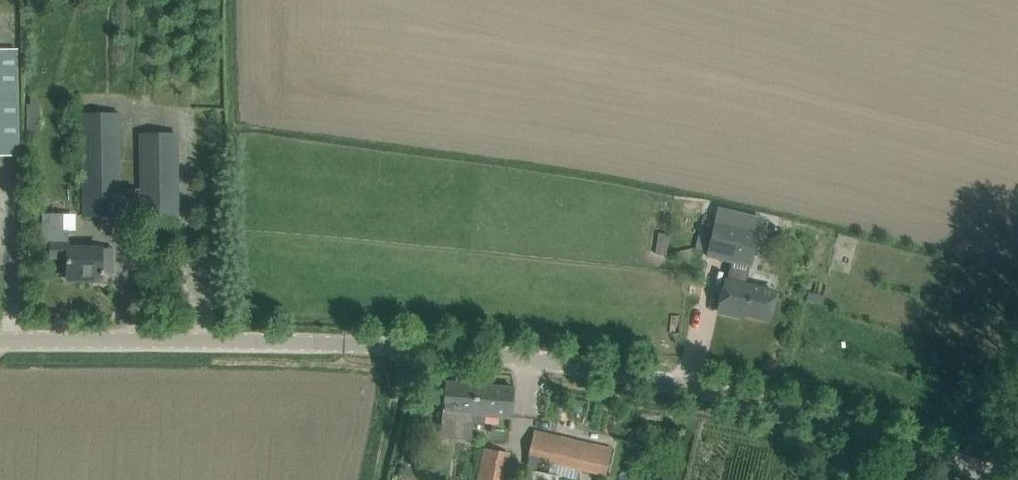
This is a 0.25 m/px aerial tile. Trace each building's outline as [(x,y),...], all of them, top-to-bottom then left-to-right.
[(0,48),(0,155),(19,154),(16,48),(0,48)] [(179,216),(179,196),(178,133),(138,134),(140,189),(121,189),(119,113),(81,113),(83,196),(83,216),(121,216),(121,210),(141,210),(141,216),(179,216)] [(68,230),(64,230),(64,214),(42,214),(42,256),(50,257),(67,257),(67,275),(82,275),(82,281),(101,281),(101,274),(114,274),(114,256),(101,256),(101,248),(68,248),(68,242),(68,230)] [(714,222),(706,255),(731,261),(750,265),(751,265),(758,232),(714,222)] [(725,282),(718,311),(735,315),(735,312),(743,313),(769,319),(775,292),(755,288),(745,286),(748,275),(750,265),(731,261),(726,282),(725,282)] [(512,408),(514,388),(445,382),(442,419),(456,421),(454,432),(471,434),(472,422),(473,422),(474,414),(512,417),(512,408)] [(613,446),(534,428),(527,461),(606,479),(613,446)] [(508,453),(485,448),(478,479),(503,479),(508,453)]
